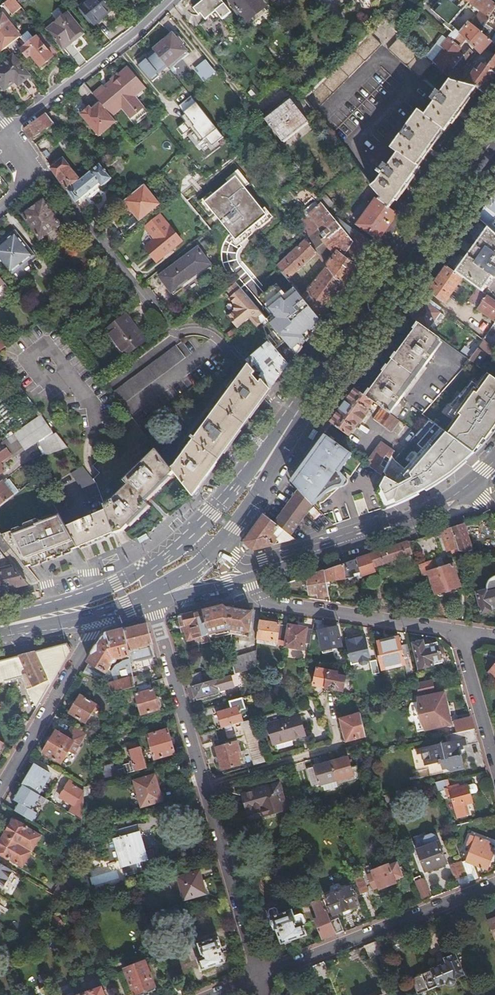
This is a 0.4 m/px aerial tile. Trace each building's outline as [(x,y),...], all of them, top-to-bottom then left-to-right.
[(19,0),(9,0),(7,2),(12,9),(21,2),(19,0)] [(81,4),(94,21),(112,7),(107,0),(86,0),(81,4)] [(118,2),(126,12),(131,8),(125,0),(121,0),(118,2)] [(222,0),(201,0),(192,7),(198,14),(200,13),(204,19),(208,16),(214,22),(221,17),(222,18),(231,11),(222,0)] [(247,18),(261,6),(264,4),(260,0),(230,0),(245,20),(247,18)] [(449,78),(453,81),(476,86),(484,92),(494,76),(494,45),(490,41),(480,33),(488,18),(494,6),(489,0),(439,0),(431,9),(446,21),(443,25),(451,31),(448,35),(449,35),(444,42),(444,46),(447,48),(434,63),(449,78)] [(26,8),(21,2),(12,9),(18,17),(27,10),(26,8)] [(261,6),(247,18),(250,22),(265,10),(261,6)] [(69,11),(49,26),(64,45),(72,39),(70,37),(82,28),(69,11)] [(21,35),(5,14),(0,18),(0,44),(4,49),(8,46),(21,35)] [(492,21),(488,18),(480,33),(490,41),(493,38),(490,34),(492,32),(488,29),(493,22),(492,21)] [(35,37),(28,29),(21,35),(28,43),(21,48),(27,55),(30,52),(40,65),(59,50),(43,30),(35,37)] [(326,70),(299,96),(312,112),(383,45),(369,31),(353,46),(326,70)] [(152,50),(154,51),(165,66),(168,69),(187,53),(180,44),(182,43),(178,37),(176,39),(172,34),(152,50)] [(431,61),(404,36),(390,51),(418,76),(431,61)] [(165,66),(154,51),(144,59),(143,57),(136,62),(150,81),(157,76),(155,73),(165,66)] [(31,75),(13,53),(0,63),(0,83),(4,88),(15,79),(19,84),(31,75)] [(205,79),(215,71),(205,60),(196,67),(205,79)] [(103,85),(93,94),(100,103),(107,111),(112,116),(121,108),(120,107),(122,105),(131,116),(141,107),(132,97),(134,95),(135,96),(145,87),(128,66),(118,74),(117,73),(110,79),(111,80),(108,83),(108,84),(107,84),(107,85),(108,85),(108,86),(108,87),(106,89),(103,85)] [(453,81),(449,78),(440,91),(435,87),(429,96),(433,100),(423,114),(417,109),(390,146),(396,151),(387,163),(383,160),(377,168),(376,167),(374,169),(379,173),(376,177),(371,184),(380,194),(378,198),(389,206),(392,202),(409,179),(419,165),(416,163),(442,128),(444,130),(461,106),(476,86),(453,81)] [(189,96),(176,106),(183,114),(179,117),(183,122),(176,128),(182,135),(189,129),(199,142),(204,138),(210,146),(222,137),(189,96)] [(287,96),(262,117),(280,141),(306,119),(287,96)] [(80,114),(90,125),(107,111),(100,103),(92,109),(89,106),(80,114)] [(90,125),(99,136),(116,122),(112,116),(107,111),(90,125)] [(24,129),(33,141),(35,139),(33,136),(39,132),(38,131),(51,121),(44,113),(24,129)] [(83,177),(82,176),(79,178),(68,164),(70,162),(65,156),(60,161),(58,158),(49,164),(67,190),(80,180),(79,180),(83,177)] [(75,200),(75,201),(99,181),(101,185),(110,177),(98,163),(82,176),(83,177),(79,180),(80,180),(67,190),(75,200)] [(267,214),(236,176),(205,201),(236,240),(267,214)] [(378,238),(397,212),(389,206),(378,198),(380,194),(371,184),(368,181),(361,192),(363,194),(366,191),(374,200),(357,223),(378,238)] [(159,205),(143,185),(123,201),(128,207),(139,221),(159,205)] [(333,217),(325,208),(327,206),(322,198),(319,200),(311,191),(297,201),(306,211),(303,214),(301,211),(289,221),(304,240),(316,254),(319,258),(321,261),(326,266),(343,287),(358,266),(374,244),(335,215),(333,217)] [(487,205),(478,218),(490,229),(494,233),(494,194),(487,205)] [(43,199),(22,213),(39,238),(59,225),(43,199)] [(160,213),(144,226),(155,240),(150,245),(161,258),(182,240),(160,213)] [(10,275),(35,253),(15,229),(7,236),(9,238),(0,245),(0,263),(10,275)] [(486,293),(494,281),(494,233),(490,229),(457,271),(464,276),(480,288),(486,293)] [(197,239),(202,245),(211,237),(207,231),(200,236),(197,239)] [(304,240),(276,266),(280,271),(287,280),(316,254),(304,240)] [(168,269),(159,276),(172,295),(181,288),(179,286),(190,277),(192,280),(201,273),(200,270),(209,264),(197,247),(187,255),(189,257),(170,271),(168,269)] [(234,260),(225,264),(228,271),(237,266),(234,260)] [(457,271),(448,264),(429,289),(446,302),(455,289),(458,291),(461,286),(458,284),(464,276),(457,271)] [(320,319),(343,287),(326,266),(300,296),(320,319)] [(268,296),(246,272),(237,281),(258,305),(268,296)] [(13,291),(0,275),(0,302),(13,291)] [(235,283),(227,289),(232,296),(229,298),(234,305),(234,311),(228,316),(233,322),(237,328),(249,318),(256,327),(266,319),(254,305),(249,300),(235,283)] [(282,291),(265,305),(277,319),(271,324),(275,329),(285,341),(295,353),(319,319),(300,296),(293,288),(285,294),(282,291)] [(494,320),(494,299),(486,293),(480,288),(471,301),(494,320)] [(420,322),(429,328),(436,318),(439,321),(444,314),(439,310),(441,307),(427,296),(424,300),(423,299),(411,315),(420,322)] [(105,330),(127,357),(147,341),(126,313),(105,330)] [(383,407),(386,410),(398,395),(394,392),(421,356),(425,359),(430,353),(426,350),(438,335),(429,328),(420,322),(401,348),(366,395),(372,399),(383,407)] [(285,341),(275,329),(268,335),(278,347),(285,341)] [(234,333),(227,338),(243,357),(247,353),(250,351),(234,333)] [(270,389),(288,364),(269,341),(251,357),(247,353),(243,357),(252,368),(256,364),(259,368),(255,371),(270,389)] [(476,347),(469,357),(471,359),(477,363),(488,347),(481,341),(476,347)] [(462,345),(458,350),(469,357),(476,347),(472,343),(467,349),(462,345)] [(113,393),(122,405),(185,357),(176,345),(113,393)] [(486,370),(479,380),(476,377),(468,387),(467,386),(450,405),(454,407),(449,413),(456,418),(446,431),(474,452),(488,437),(494,429),(494,376),(486,370)] [(176,463),(171,467),(174,471),(182,481),(186,486),(192,494),(205,476),(224,451),(247,420),(262,399),(241,374),(196,435),(194,434),(193,436),(195,437),(176,463)] [(355,387),(330,421),(346,433),(356,420),(359,422),(364,416),(361,413),(372,399),(366,395),(355,387)] [(390,431),(399,419),(386,410),(383,407),(374,419),(390,431)] [(40,415),(15,433),(25,448),(50,429),(40,415)] [(396,455),(385,471),(387,476),(385,477),(378,493),(383,506),(393,503),(403,499),(413,494),(432,485),(438,481),(473,457),(448,439),(448,436),(447,432),(433,422),(426,417),(415,431),(409,439),(396,455)] [(67,445),(56,431),(39,441),(46,453),(67,445)] [(2,443),(5,447),(9,454),(12,458),(25,448),(15,433),(2,443)] [(296,488),(313,502),(328,491),(335,488),(344,485),(346,479),(339,470),(352,452),(326,433),(312,452),(306,460),(290,482),(296,488)] [(382,441),(366,463),(381,474),(383,471),(391,458),(390,453),(393,449),(382,441)] [(5,447),(0,451),(0,472),(4,469),(3,468),(6,465),(2,460),(9,454),(5,447)] [(171,467),(156,448),(137,468),(125,480),(129,484),(115,499),(104,502),(106,507),(115,533),(125,529),(150,504),(146,500),(151,494),(155,491),(174,471),(171,467)] [(328,491),(313,502),(335,522),(362,513),(357,498),(365,496),(370,510),(383,506),(377,494),(384,477),(381,474),(366,463),(352,452),(339,470),(346,479),(344,485),(335,488),(328,491)] [(0,482),(0,506),(12,497),(13,496),(2,480),(0,482)] [(283,529),(289,534),(313,502),(296,488),(272,520),(283,529)] [(106,507),(65,524),(77,547),(115,533),(106,507)] [(264,513),(244,541),(253,550),(274,544),(283,529),(272,520),(264,513)] [(59,514),(34,523),(52,547),(49,550),(51,557),(77,547),(65,524),(59,514)] [(464,522),(451,527),(458,550),(481,553),(481,549),(472,547),(464,522)] [(52,547),(34,523),(2,535),(26,566),(51,557),(49,550),(52,547)] [(445,529),(440,530),(447,550),(451,549),(453,554),(459,553),(458,550),(451,527),(445,529)] [(409,541),(358,559),(362,572),(376,568),(375,565),(413,553),(409,541)] [(31,582),(18,565),(14,567),(0,550),(0,590),(31,582)] [(442,557),(420,563),(427,583),(432,582),(436,594),(461,586),(452,562),(444,564),(442,557)] [(358,559),(325,570),(327,588),(331,587),(332,588),(336,587),(337,585),(363,576),(362,572),(358,559)] [(325,570),(308,576),(310,595),(317,595),(318,597),(328,596),(327,588),(325,570)] [(482,614),(491,611),(489,604),(494,602),(494,572),(492,573),(491,573),(490,574),(488,576),(487,577),(487,578),(486,579),(486,580),(485,581),(485,582),(485,583),(485,584),(485,585),(485,586),(485,587),(485,588),(475,591),(482,614)] [(221,605),(203,610),(209,633),(229,628),(249,631),(252,610),(225,606),(225,604),(221,605)] [(203,610),(178,617),(181,627),(184,626),(188,641),(195,639),(196,641),(199,640),(200,643),(211,641),(209,633),(203,610)] [(260,620),(257,639),(275,643),(285,645),(288,626),(280,625),(280,623),(277,623),(278,620),(271,618),(270,622),(260,620)] [(129,628),(126,629),(131,654),(130,655),(128,657),(128,659),(128,661),(152,656),(149,644),(152,643),(147,624),(129,628)] [(288,626),(285,645),(303,648),(304,642),(310,643),(313,628),(288,624),(288,626)] [(337,625),(317,630),(322,649),(342,645),(337,625)] [(209,633),(211,641),(213,647),(227,643),(228,644),(229,643),(230,642),(230,641),(230,640),(231,640),(231,638),(230,637),(230,635),(229,628),(209,633)] [(91,658),(83,671),(104,680),(108,694),(114,692),(123,689),(135,686),(133,678),(128,661),(128,659),(128,657),(130,655),(131,654),(126,629),(105,634),(106,637),(103,638),(91,658)] [(361,636),(351,638),(346,639),(350,657),(370,653),(366,635),(361,636)] [(406,673),(413,672),(407,644),(401,646),(399,636),(377,641),(379,650),(376,651),(380,668),(404,663),(406,673)] [(423,641),(413,643),(419,669),(432,666),(432,664),(442,662),(437,642),(424,645),(423,641)] [(23,675),(23,676),(28,692),(41,699),(71,649),(68,644),(21,655),(25,666),(28,673),(23,675)] [(317,650),(309,649),(306,663),(314,664),(317,650)] [(257,650),(231,658),(235,674),(239,673),(255,669),(256,669),(257,650)] [(0,660),(0,682),(23,676),(23,675),(21,667),(17,656),(0,660)] [(372,673),(379,671),(376,659),(369,661),(372,673)] [(314,685),(326,688),(328,670),(317,668),(314,685)] [(185,676),(188,687),(215,680),(216,679),(213,669),(185,676)] [(328,670),(326,688),(342,691),(344,689),(346,676),(338,674),(338,672),(328,670)] [(239,673),(235,674),(222,678),(225,689),(237,685),(236,678),(240,677),(239,673)] [(147,674),(133,678),(135,686),(149,682),(147,674)] [(216,679),(215,680),(219,690),(225,689),(222,678),(216,679)] [(215,680),(188,687),(186,688),(189,699),(219,690),(215,680)] [(416,688),(418,695),(433,691),(430,680),(415,683),(416,688)] [(123,689),(114,692),(112,711),(119,712),(123,689)] [(153,689),(135,694),(141,714),(160,709),(159,707),(162,705),(161,700),(157,699),(153,689)] [(424,729),(444,725),(447,724),(451,723),(444,693),(418,698),(420,708),(417,708),(420,720),(422,720),(424,729)] [(80,696),(70,713),(85,723),(93,710),(94,711),(97,706),(80,696)] [(242,699),(229,703),(230,709),(217,712),(221,728),(242,723),(243,722),(240,711),(245,709),(242,699)] [(30,719),(13,708),(8,716),(25,727),(30,719)] [(347,740),(366,735),(361,712),(341,717),(347,740)] [(303,735),(298,715),(266,724),(272,744),(273,743),(274,749),(276,750),(292,745),(289,737),(294,736),(294,738),(303,735)] [(457,733),(474,729),(471,718),(455,721),(457,733)] [(265,761),(253,720),(243,722),(242,723),(255,764),(265,761)] [(57,731),(43,753),(61,764),(69,752),(75,755),(87,735),(73,726),(66,737),(57,731)] [(149,734),(152,747),(173,741),(169,728),(149,734)] [(479,743),(474,729),(457,733),(451,734),(452,741),(422,747),(423,751),(426,765),(442,761),(444,769),(453,767),(453,770),(465,768),(462,754),(459,755),(458,750),(461,750),(463,749),(463,746),(479,743)] [(218,740),(215,730),(199,734),(202,745),(218,740)] [(5,733),(0,741),(3,743),(12,749),(16,742),(13,741),(14,739),(5,733)] [(120,776),(136,771),(146,768),(139,741),(126,745),(128,751),(131,750),(133,760),(129,761),(130,763),(123,765),(124,768),(118,770),(117,766),(114,767),(113,764),(105,766),(104,780),(120,776)] [(173,741),(152,747),(156,759),(176,753),(173,741)] [(240,766),(238,759),(237,752),(241,752),(238,742),(216,748),(221,770),(240,766)] [(331,760),(337,779),(355,774),(349,755),(331,760)] [(313,785),(337,779),(331,760),(308,767),(313,785)] [(178,763),(169,765),(171,775),(180,772),(178,763)] [(24,785),(38,793),(51,774),(37,765),(24,785)] [(155,774),(135,780),(142,806),(162,801),(155,774)] [(450,786),(447,779),(435,782),(438,789),(445,787),(448,798),(453,796),(459,818),(470,815),(467,805),(472,803),(471,800),(473,800),(471,793),(468,786),(456,790),(454,786),(450,786)] [(69,812),(76,816),(82,820),(83,797),(84,793),(71,785),(72,782),(69,780),(59,796),(74,805),(69,812)] [(279,783),(242,793),(246,809),(262,805),(265,814),(286,809),(279,783)] [(15,810),(33,821),(38,812),(35,810),(41,802),(45,805),(48,799),(38,793),(24,785),(23,784),(14,798),(20,802),(15,810)] [(468,786),(471,793),(476,791),(478,789),(477,786),(474,785),(468,786)] [(353,791),(342,794),(346,804),(357,801),(353,791)] [(341,794),(341,793),(324,798),(328,810),(346,804),(342,794),(341,794)] [(393,793),(384,796),(387,803),(396,800),(393,793)] [(4,834),(20,844),(32,851),(41,835),(29,828),(13,818),(4,834)] [(137,832),(114,839),(122,866),(143,860),(144,863),(153,861),(150,850),(143,852),(137,832)] [(421,839),(424,845),(427,844),(437,840),(435,834),(431,832),(423,835),(421,839)] [(20,844),(4,834),(0,841),(0,852),(11,858),(23,865),(32,851),(20,844)] [(467,842),(472,844),(475,836),(470,834),(467,842)] [(467,856),(462,858),(470,881),(480,877),(473,860),(488,866),(493,850),(485,847),(488,840),(475,835),(475,836),(472,844),(467,856)] [(424,845),(415,849),(423,870),(446,861),(438,840),(437,840),(427,844),(424,845)] [(80,849),(72,844),(68,851),(80,858),(80,849)] [(470,881),(462,858),(449,863),(454,877),(456,877),(459,886),(470,881)] [(371,870),(366,872),(372,887),(377,885),(379,888),(394,882),(393,879),(401,876),(395,861),(387,864),(385,861),(370,867),(371,870)] [(12,870),(0,862),(0,883),(3,885),(12,870)] [(117,870),(90,877),(93,886),(120,878),(117,870)] [(427,883),(445,880),(444,871),(426,874),(427,883)] [(200,872),(178,878),(185,900),(206,894),(200,872)] [(413,876),(421,897),(430,893),(425,879),(422,877),(418,878),(417,875),(413,876)] [(73,876),(67,886),(74,890),(75,889),(78,886),(78,879),(73,876)] [(91,889),(92,895),(129,885),(127,878),(91,889)] [(355,880),(360,895),(367,892),(361,878),(355,880)] [(62,883),(55,894),(65,900),(74,890),(67,886),(62,883)] [(351,884),(325,894),(333,913),(358,904),(351,884)] [(322,937),(336,932),(331,919),(322,897),(311,901),(317,916),(314,917),(322,937)] [(267,911),(280,943),(306,932),(302,924),(305,922),(306,919),(303,913),(299,911),(294,913),(292,909),(279,914),(276,905),(268,908),(267,911)] [(51,919),(55,929),(63,926),(61,924),(63,922),(59,916),(57,917),(55,915),(52,916),(51,919)] [(331,919),(336,932),(337,934),(344,931),(338,917),(331,919)] [(487,920),(494,940),(494,917),(487,920)] [(21,925),(19,929),(26,933),(29,929),(21,925)] [(218,937),(198,942),(202,957),(199,958),(202,969),(223,963),(218,948),(221,948),(218,937)] [(383,952),(378,940),(365,945),(370,957),(383,952)] [(432,968),(411,977),(418,993),(447,981),(448,982),(449,983),(450,984),(452,984),(454,983),(455,981),(455,979),(455,978),(465,973),(456,952),(430,963),(432,968)] [(134,994),(136,993),(137,994),(138,994),(144,993),(144,990),(146,989),(147,991),(154,989),(153,986),(155,985),(146,960),(124,969),(134,994)] [(331,980),(323,961),(313,965),(321,984),(331,980)] [(166,975),(168,983),(175,981),(172,973),(166,975)] [(168,983),(173,994),(182,994),(177,980),(175,981),(168,983)] [(82,994),(103,994),(100,987),(81,994),(82,994)]
